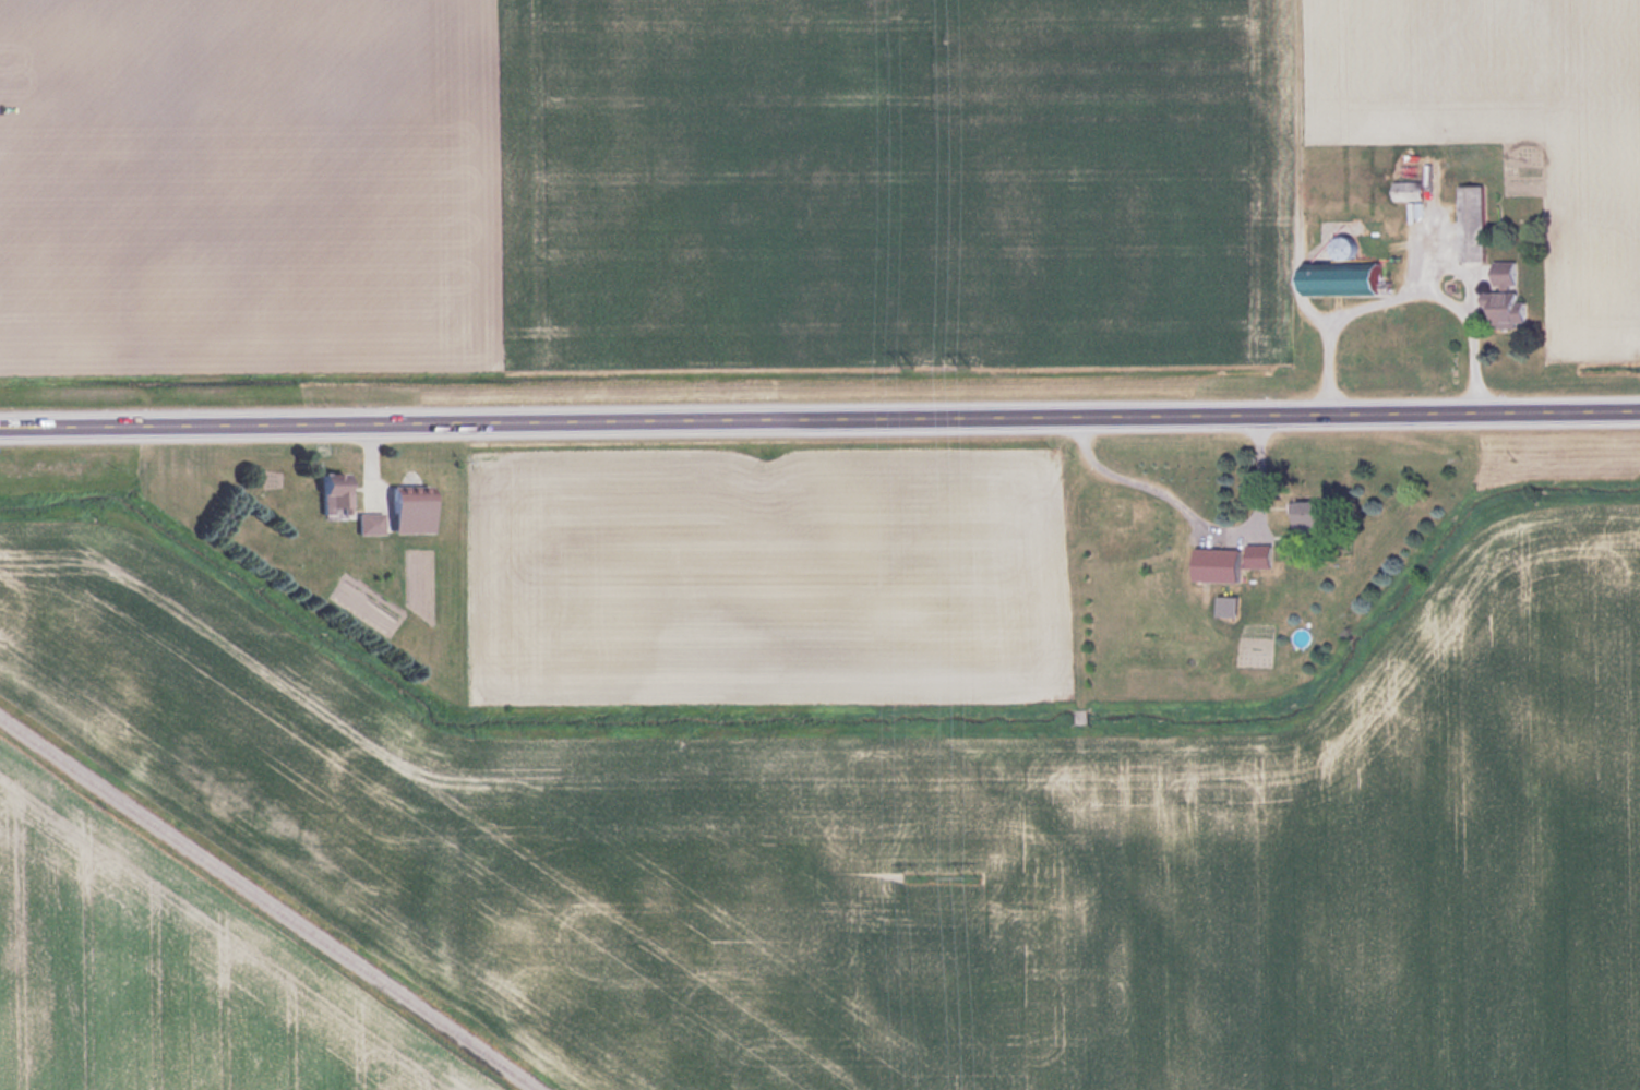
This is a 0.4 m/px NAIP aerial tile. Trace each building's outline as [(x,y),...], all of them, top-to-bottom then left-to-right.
[(1463,185),(1463,260),(1488,260),(1488,185),(1463,185)] [(1498,283),(1523,283),(1523,265),(1498,265),(1498,283)] [(1523,293),(1492,293),(1492,315),(1500,315),(1500,322),(1530,322),(1530,307),(1523,307),(1523,293)] [(354,517),(355,485),(343,484),(343,474),(323,474),(322,516),(354,517)] [(438,493),(399,492),(399,533),(438,533),(438,493)] [(1299,528),(1341,528),(1341,501),(1299,501),(1299,528)] [(386,534),(386,513),(360,513),(360,534),(386,534)]
